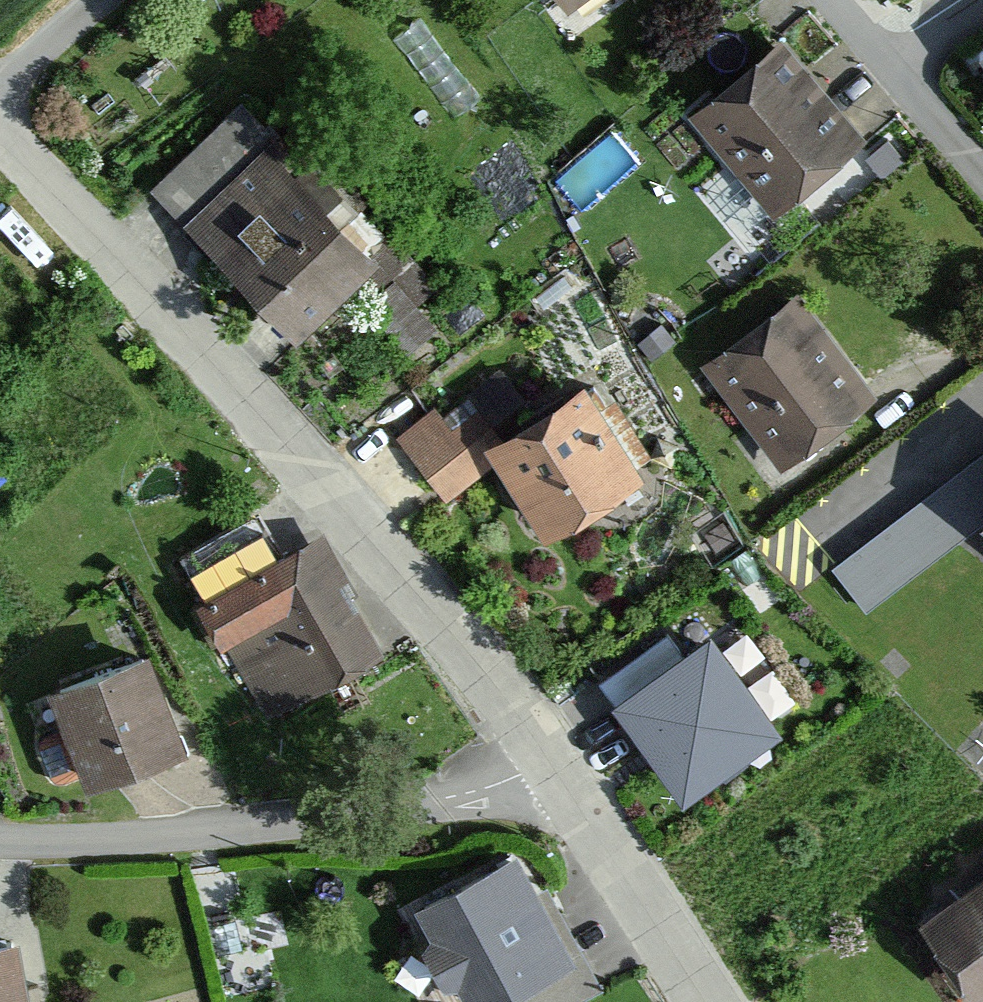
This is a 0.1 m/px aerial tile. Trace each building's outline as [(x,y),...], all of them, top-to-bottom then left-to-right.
[(567,14),(587,0),(557,0),(567,14)] [(865,146),(776,43),(686,121),(774,223),(865,146)] [(240,103),(149,192),(299,344),(390,256),(240,103)] [(790,298),(698,370),(779,472),(871,399),(790,298)] [(440,510),(498,472),(546,546),(648,480),(585,383),(494,442),(464,395),(394,441),(440,510)] [(830,570),(866,615),(982,528),(982,454),(830,570)] [(321,534),(196,597),(225,654),(299,616),(333,683),(384,657),(321,534)] [(710,623),(612,693),(683,791),(780,720),(710,623)] [(153,654),(51,691),(86,787),(189,749),(153,654)] [(419,911),(467,1001),(500,1001),(573,963),(517,859),(419,911)] [(928,923),(982,997),(982,883),(928,923)] [(0,945),(0,1001),(27,1001),(16,942),(0,945)]
